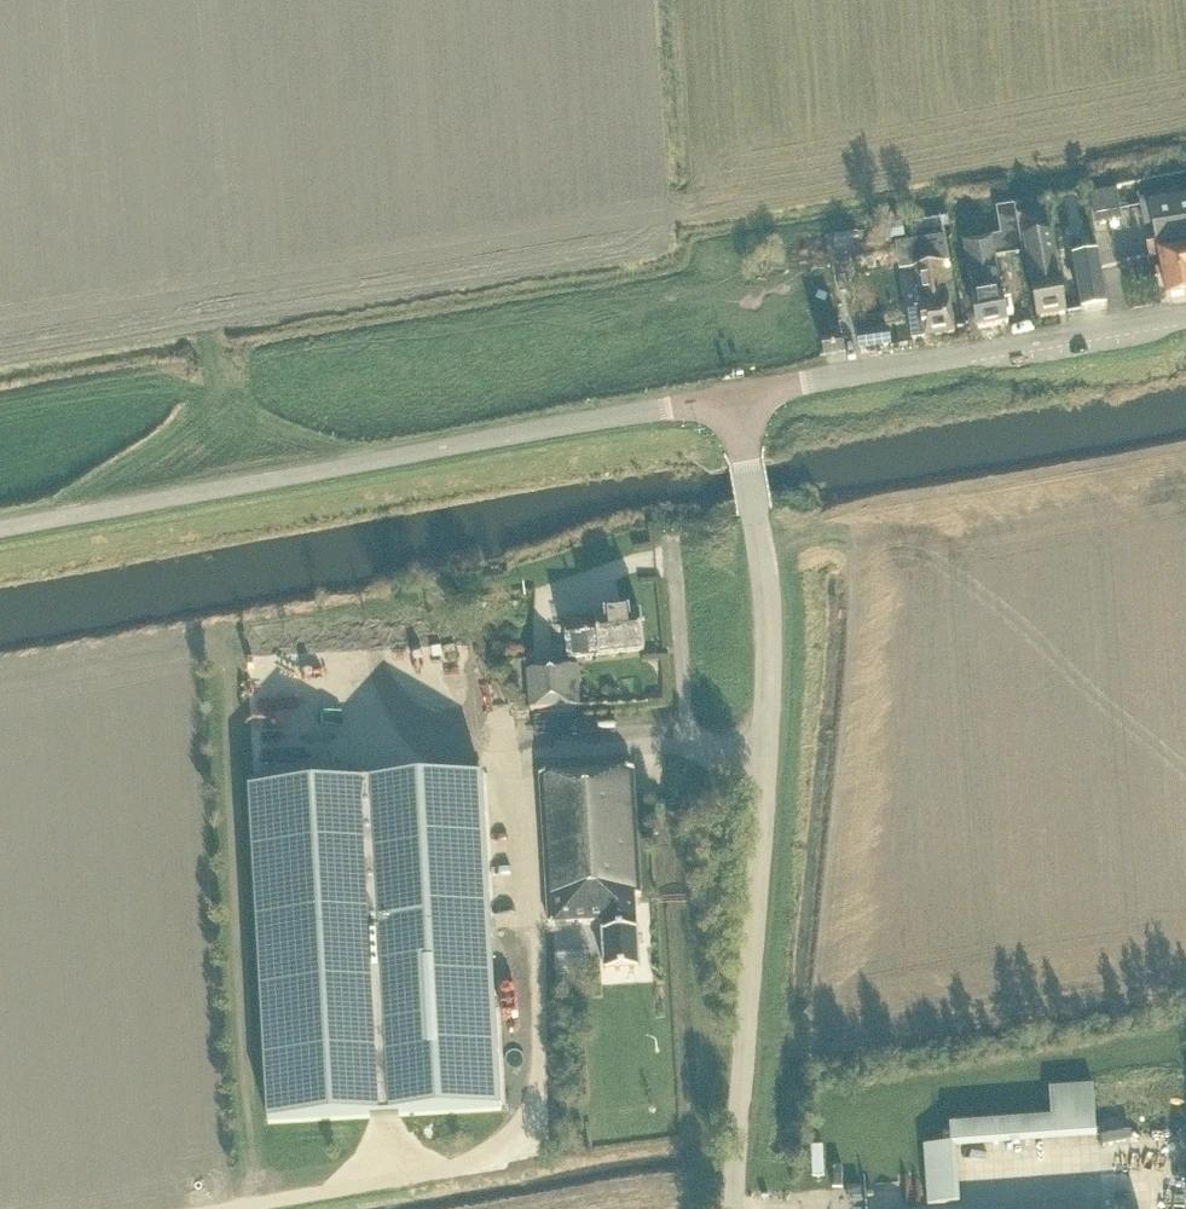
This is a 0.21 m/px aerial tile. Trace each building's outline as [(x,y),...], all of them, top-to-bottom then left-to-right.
[(1095,220),(1123,217),(1119,188),(1091,191),(1095,220)] [(1149,203),(1165,297),(1185,293),(1185,197),(1149,203)] [(994,258),(1023,253),(1022,252),(1013,207),(995,210),(1000,236),(962,243),(971,290),(970,290),(977,330),(1006,324),(999,285),(994,258)] [(886,228),(883,229),(885,243),(904,240),(902,226),(886,228)] [(1022,252),(1023,253),(1025,253),(1037,318),(1065,313),(1050,233),(1022,238),(1025,252),(1022,252)] [(1081,311),(1106,307),(1094,239),(1076,242),(1079,258),(1072,259),(1081,311)] [(921,311),(907,313),(912,341),(954,334),(949,306),(947,295),(946,295),(940,264),(947,263),(944,241),(901,249),(905,271),(914,269),(921,311)] [(1129,284),(1153,279),(1149,257),(1124,262),(1129,284)] [(888,331),(880,332),(878,318),(855,321),(857,335),(859,351),(890,347),(888,331)] [(823,357),(845,353),(842,340),(821,344),(823,357)] [(568,659),(643,651),(639,614),(628,615),(628,613),(605,616),(605,617),(564,622),(568,659)] [(529,710),(578,707),(575,666),(527,671),(529,710)] [(604,973),(639,971),(637,931),(636,931),(634,898),(640,898),(632,769),(539,775),(548,925),(602,922),(603,933),(602,933),(604,973)] [(482,779),(249,792),(267,1115),(267,1125),(500,1112),(492,963),(482,779)] [(923,1146),(927,1205),(959,1203),(956,1150),(1097,1140),(1093,1085),(1049,1088),(1051,1117),(950,1123),(951,1144),(923,1146)] [(1121,1182),(1121,1162),(1068,1163),(1068,1184),(1121,1182)]
